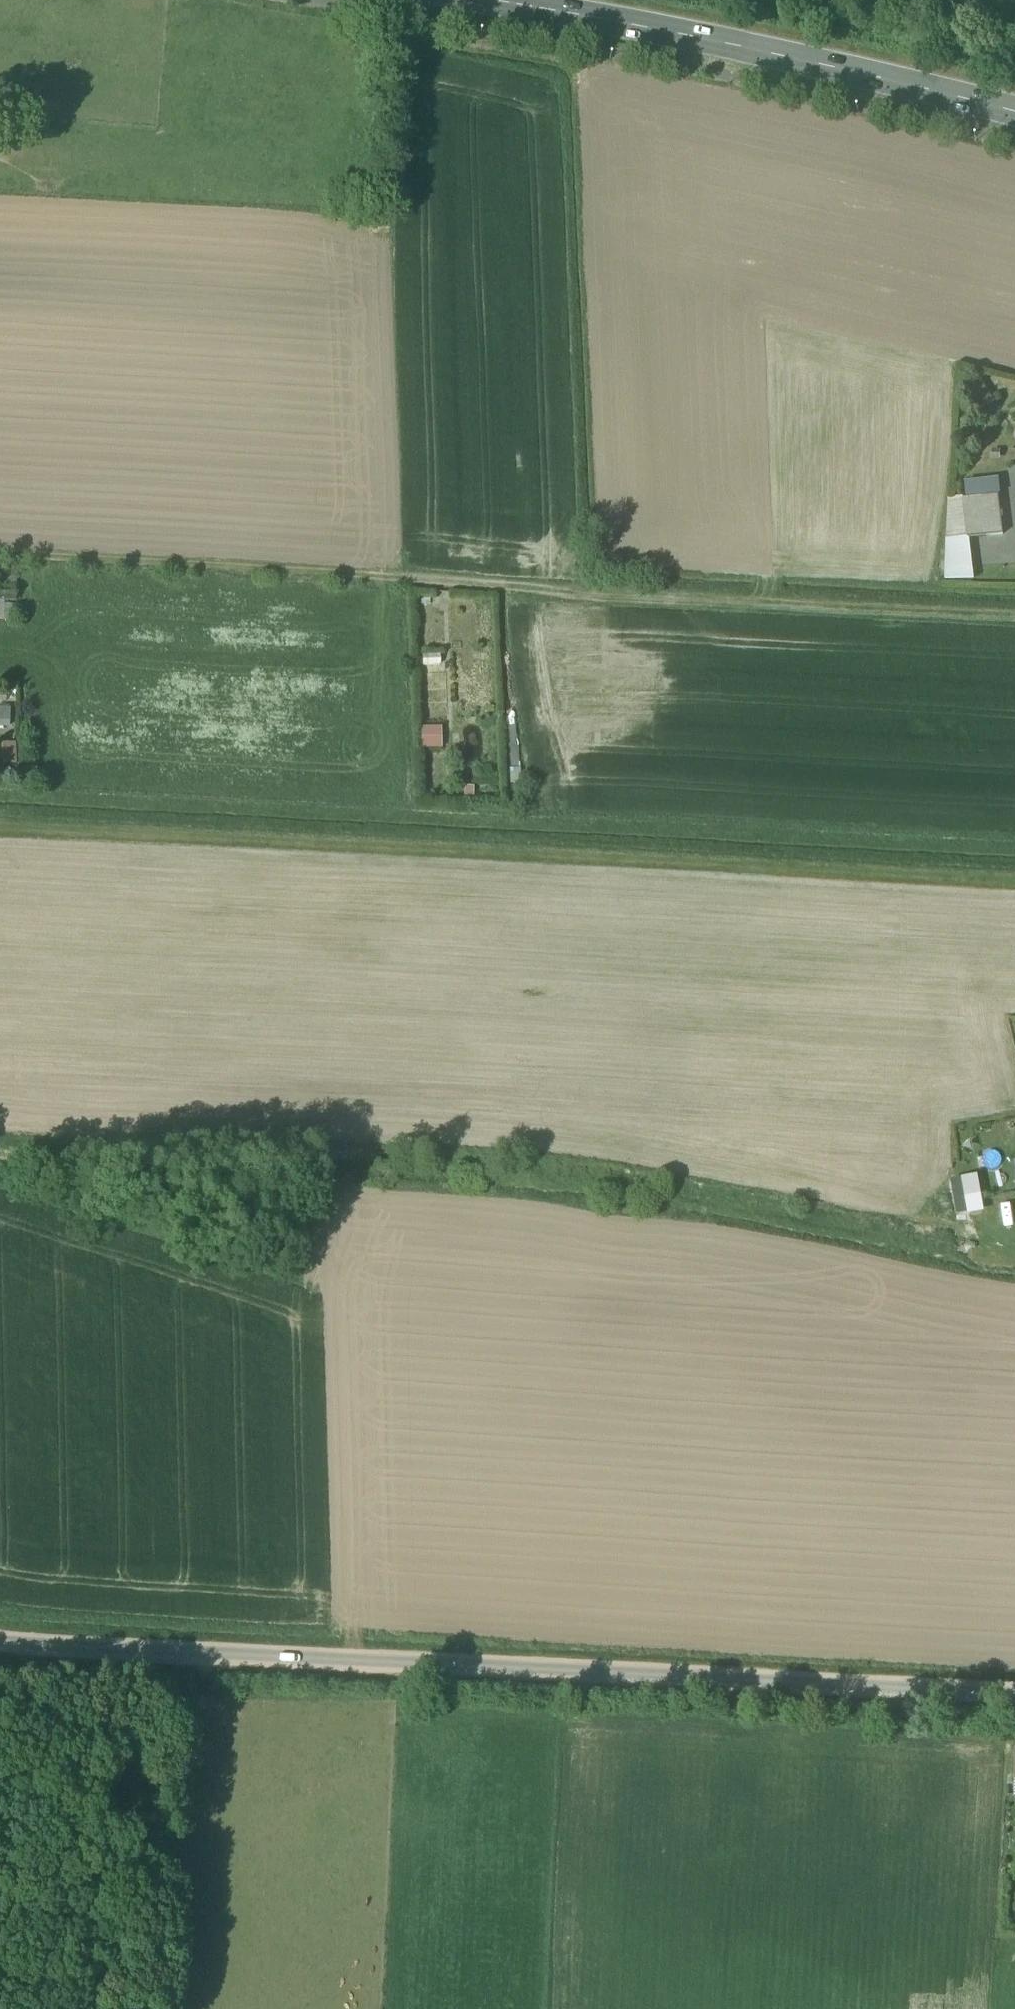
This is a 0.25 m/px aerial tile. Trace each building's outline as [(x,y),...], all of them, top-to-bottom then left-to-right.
[(999,495),(965,499),(972,554),(1006,550),(999,495)] [(17,597),(0,598),(0,620),(18,620),(17,597)] [(12,727),(12,706),(0,706),(0,727),(12,727)] [(423,726),(423,748),(445,749),(446,727),(423,726)] [(18,743),(4,743),(5,765),(19,764),(18,743)] [(964,1175),(971,1213),(988,1210),(981,1172),(964,1175)]
